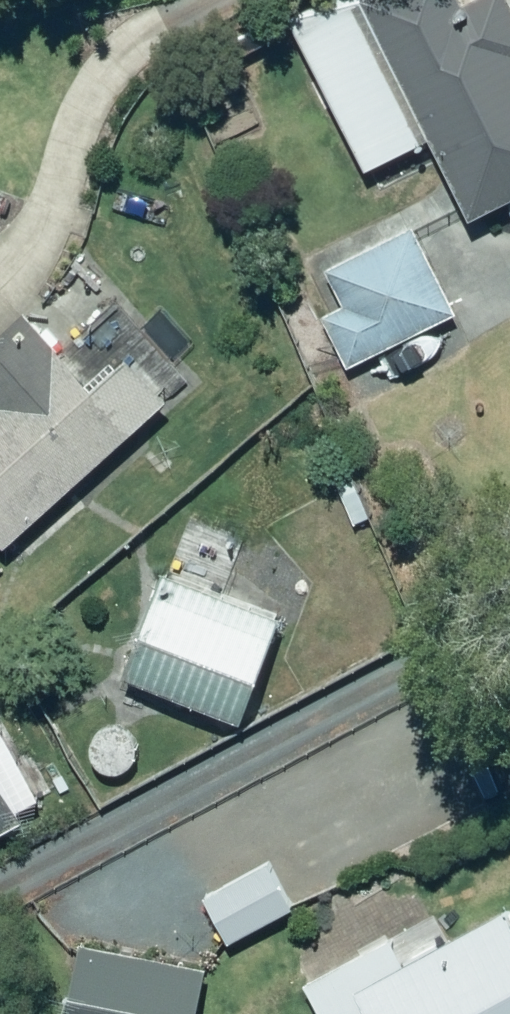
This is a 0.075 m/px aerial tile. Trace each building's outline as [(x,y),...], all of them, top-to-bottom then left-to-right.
[(442,128),(483,210),(509,197),(509,0),(378,0),(442,128)] [(334,265),(352,301),(329,312),(332,318),(300,334),(319,372),(353,356),(357,363),(465,311),(422,222),(334,265)] [(7,531),(16,540),(178,393),(142,354),(107,385),(35,305),(0,337),(0,537),(7,531)] [(375,513),(361,476),(345,482),(359,519),(375,513)] [(134,674),(253,717),(290,611),(171,569),(134,674)] [(30,815),(0,759),(0,831),(30,815)] [(276,859),(211,892),(234,939),(300,906),(276,859)] [(331,1004),(337,1013),(509,1013),(509,910),(331,1004)] [(89,939),(74,1013),(203,1013),(213,964),(89,939)]
